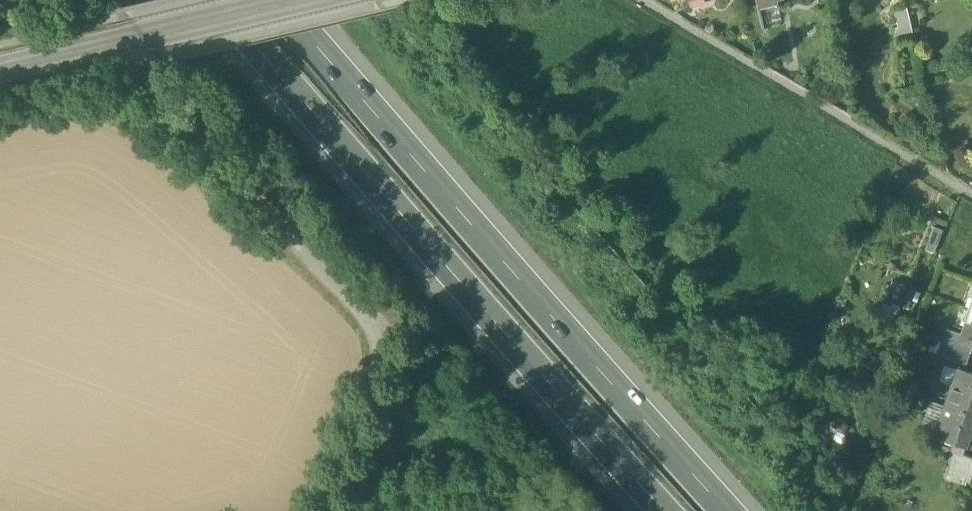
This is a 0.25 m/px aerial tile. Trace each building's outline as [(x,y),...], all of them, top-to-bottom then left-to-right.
[(971,321),(967,319),(962,333),(961,335),(971,338),(971,319),(971,321)] [(961,335),(962,333),(948,328),(942,340),(971,350),(971,338),(961,335)] [(971,351),(971,350),(942,340),(937,354),(967,364),(971,351)] [(959,367),(945,405),(971,414),(971,372),(959,367)] [(945,405),(934,435),(966,447),(971,429),(971,414),(945,405)] [(955,451),(948,474),(970,482),(971,476),(971,457),(955,451)]
